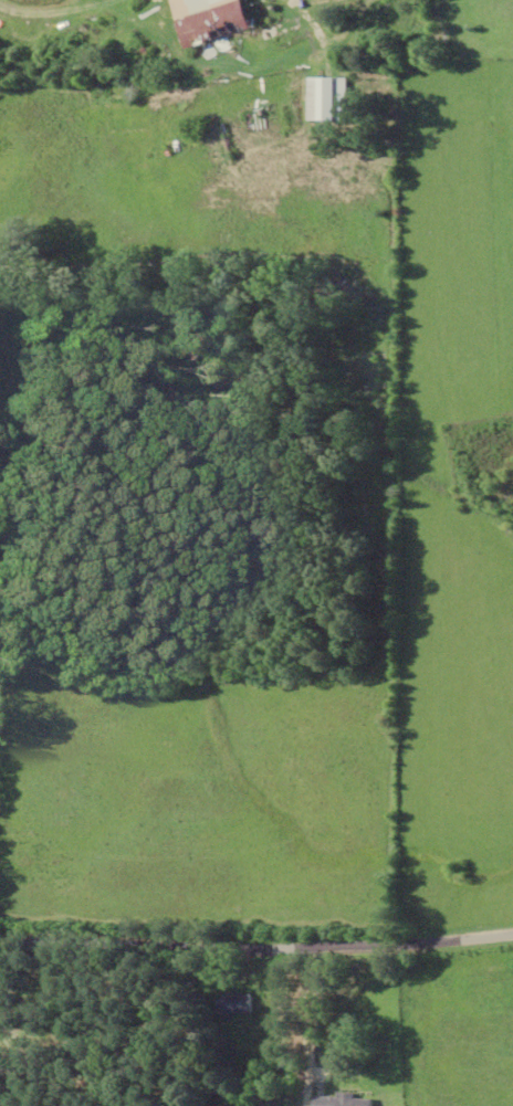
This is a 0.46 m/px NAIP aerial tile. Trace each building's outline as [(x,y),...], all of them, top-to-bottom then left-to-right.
[(194,47),(260,30),(252,0),(182,0),(194,47)] [(313,77),(313,120),(353,120),(353,77),(313,77)] [(256,1014),(256,993),(223,993),(223,1014),(256,1014)] [(377,1097),(318,1095),(318,1105),(376,1105),(377,1097)]
